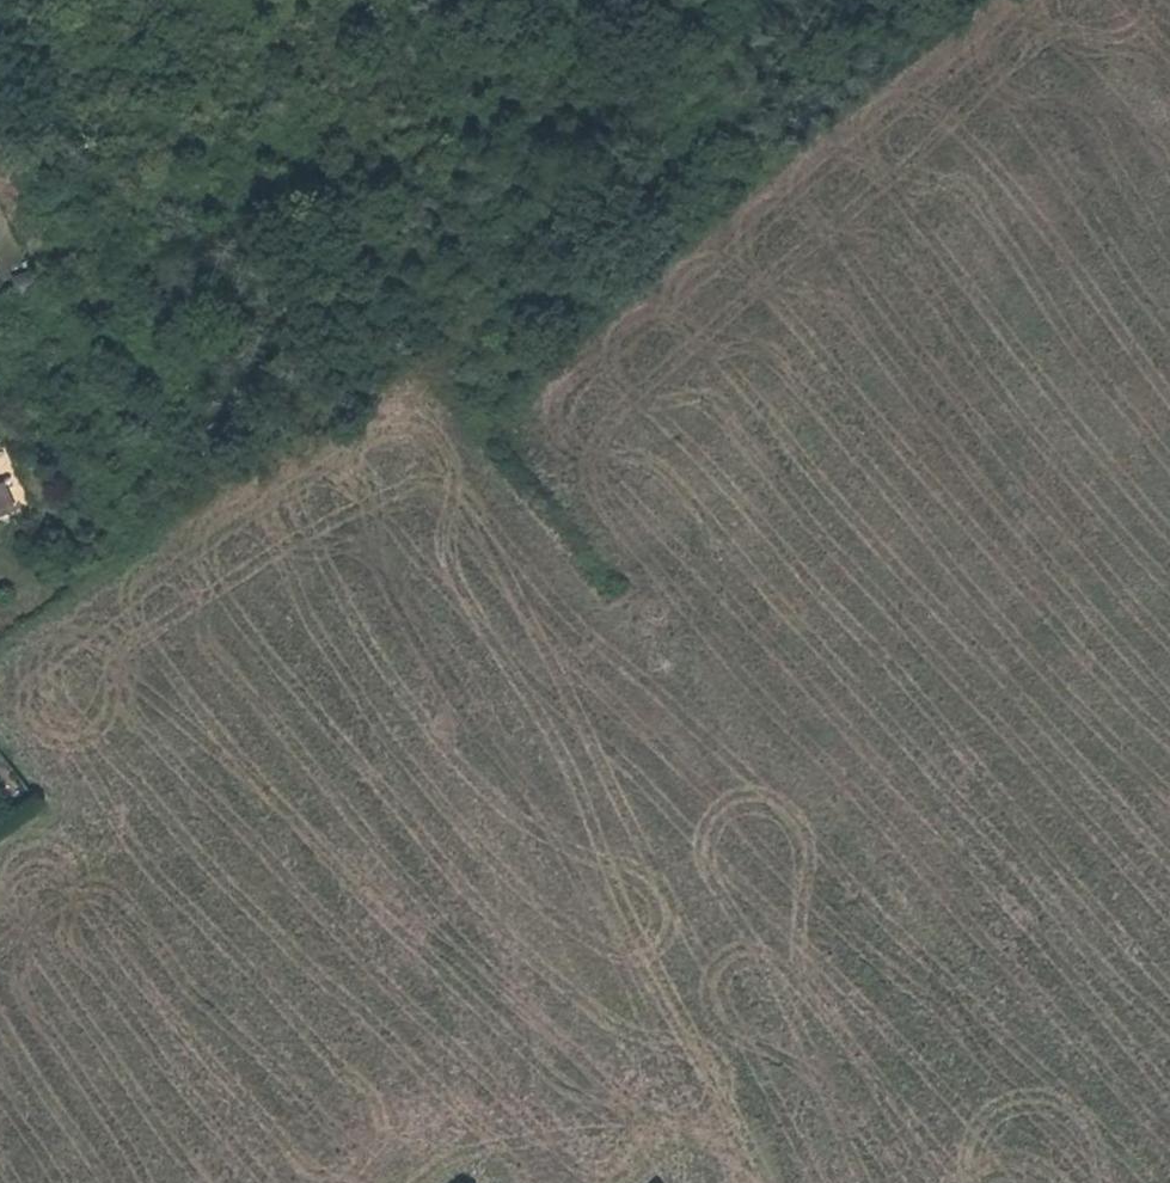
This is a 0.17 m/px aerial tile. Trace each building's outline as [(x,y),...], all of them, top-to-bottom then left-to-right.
[(0,485),(0,489),(10,512),(21,507),(10,482),(0,485)] [(10,512),(0,489),(0,517),(10,512)]
